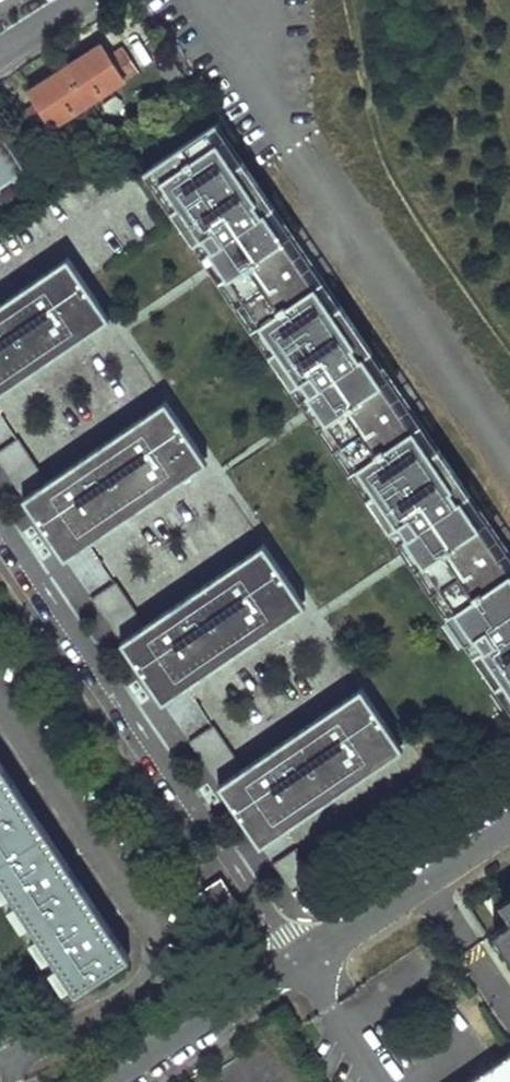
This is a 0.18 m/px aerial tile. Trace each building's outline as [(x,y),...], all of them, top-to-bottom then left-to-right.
[(66,70),(90,106),(140,74),(126,49),(112,57),(105,45),(66,70)] [(31,93),(37,104),(25,112),(41,136),(90,106),(66,70),(31,93)] [(509,695),(509,574),(459,498),(457,500),(450,490),(452,488),(362,354),(359,356),(352,346),(355,344),(264,210),(261,212),(254,201),(257,200),(207,126),(151,164),(509,695)] [(100,308),(64,255),(0,299),(0,376),(100,308)] [(55,550),(198,453),(162,400),(43,480),(14,436),(0,445),(0,469),(55,550)] [(87,597),(153,695),(296,598),(259,545),(141,625),(111,581),(87,597)] [(184,742),(251,839),(394,742),(358,689),(239,769),(209,725),(184,742)] [(0,771),(0,894),(75,1013),(130,978),(0,771)] [(268,865),(286,892),(309,877),(291,850),(268,865)] [(221,880),(198,898),(212,919),(235,903),(221,880)] [(503,917),(507,922),(489,934),(509,964),(509,911),(503,917)]
